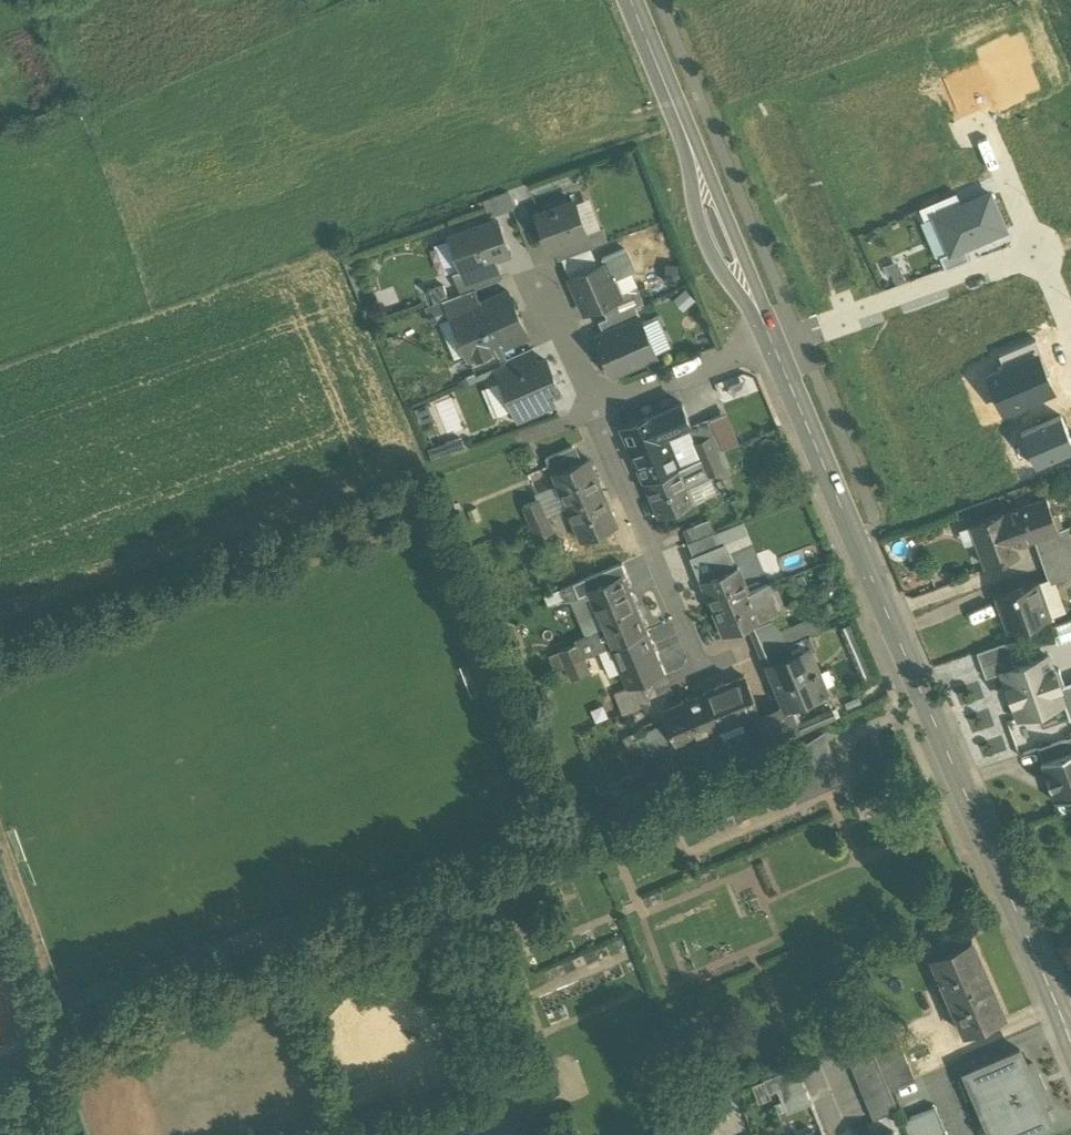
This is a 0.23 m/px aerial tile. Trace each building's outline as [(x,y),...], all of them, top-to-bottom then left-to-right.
[(1003,48),(1008,60),(1020,55),(1030,51),(1024,39),(1003,48)] [(985,70),(998,102),(1034,87),(1020,55),(1008,60),(985,70)] [(946,81),(956,103),(986,90),(977,68),(946,81)] [(925,222),(936,217),(962,206),(957,194),(920,210),(925,222)] [(951,252),(951,254),(965,248),(1006,231),(990,194),(962,206),(936,217),(951,252)] [(574,204),(537,218),(545,239),(550,237),(553,247),(557,246),(586,236),(574,204)] [(496,222),(450,238),(462,270),(462,271),(492,260),(493,260),(508,255),(496,222)] [(586,236),(557,246),(562,259),(608,244),(603,230),(586,236)] [(940,257),(946,270),(970,260),(965,248),(951,254),(951,252),(940,257)] [(570,280),(585,315),(602,308),(621,300),(619,296),(613,282),(634,273),(624,251),(603,260),(605,265),(570,280)] [(492,260),(462,271),(462,270),(455,272),(463,295),(473,291),(500,281),(493,260),(492,260)] [(889,268),(895,285),(905,281),(898,265),(889,268)] [(444,287),(429,293),(434,305),(448,300),(444,287)] [(637,288),(619,296),(621,300),(602,308),(607,321),(635,308),(636,309),(644,305),(637,288)] [(463,295),(444,302),(451,318),(479,305),(473,291),(463,295)] [(479,305),(451,318),(470,362),(498,350),(527,337),(507,293),(479,305)] [(607,321),(599,324),(604,336),(641,321),(636,309),(635,308),(607,321)] [(604,336),(596,340),(612,377),(656,357),(641,321),(604,336)] [(1032,342),(1000,356),(1006,370),(1038,356),(1032,342)] [(498,350),(470,362),(476,376),(495,368),(504,363),(498,350)] [(504,363),(495,368),(501,382),(537,366),(531,352),(504,363)] [(1038,356),(1006,370),(989,377),(1004,412),(1053,392),(1038,356)] [(537,366),(501,382),(515,414),(548,399),(559,394),(545,363),(537,366)] [(548,399),(515,414),(520,425),(553,411),(548,399)] [(682,405),(622,431),(631,452),(666,437),(666,438),(688,429),(692,427),(682,405)] [(1034,465),(1070,449),(1070,438),(1063,417),(1021,434),(1034,465)] [(688,429),(666,438),(681,470),(701,462),(694,445),(695,445),(688,429)] [(666,437),(631,452),(640,471),(641,471),(646,485),(681,470),(666,438),(666,437)] [(695,445),(694,445),(701,462),(718,455),(711,438),(695,445)] [(572,449),(546,460),(553,476),(579,465),(572,449)] [(718,455),(701,462),(708,478),(725,471),(718,455)] [(579,465),(553,476),(554,478),(554,477),(568,509),(602,495),(596,481),(597,481),(588,461),(579,465)] [(681,470),(646,485),(652,499),(651,499),(660,519),(695,504),(681,470)] [(602,495),(568,509),(582,542),(581,542),(582,543),(617,528),(609,508),(608,509),(602,495)] [(1047,498),(1004,513),(1016,547),(1035,540),(1059,531),(1047,498)] [(540,502),(524,509),(531,525),(547,518),(540,502)] [(1004,513),(971,525),(988,568),(1019,557),(1016,547),(1004,513)] [(547,518),(531,525),(538,541),(554,535),(547,518)] [(1035,540),(1040,554),(1070,543),(1070,536),(1068,528),(1059,531),(1035,540)] [(713,534),(689,544),(694,558),(718,548),(713,534)] [(1040,554),(1044,567),(1070,558),(1070,543),(1040,554)] [(728,544),(693,559),(714,609),(749,595),(728,544)] [(1044,567),(1048,579),(1049,579),(1051,584),(1055,583),(1070,577),(1070,558),(1044,567)] [(622,565),(573,586),(579,599),(589,595),(623,581),(628,579),(622,565)] [(1055,583),(1051,584),(1049,579),(1048,579),(1037,583),(1049,617),(1065,612),(1055,583)] [(623,581),(589,595),(595,608),(629,594),(623,581)] [(1037,583),(998,597),(1011,632),(1050,618),(1049,617),(1037,583)] [(784,611),(773,585),(749,595),(760,621),(784,611)] [(629,594),(595,608),(602,624),(603,623),(614,648),(646,634),(629,594)] [(749,595),(714,609),(725,635),(760,621),(749,595)] [(815,616),(781,632),(786,645),(821,630),(815,616)] [(775,620),(751,631),(762,655),(786,645),(775,620)] [(1061,637),(1070,635),(1070,622),(1059,624),(1061,637)] [(646,634),(614,648),(624,673),(622,673),(629,689),(642,684),(663,675),(646,634)] [(1006,643),(977,653),(986,679),(1002,673),(1015,668),(1006,643)] [(786,645),(762,655),(768,670),(770,669),(769,669),(793,659),(786,645)] [(577,646),(561,653),(567,668),(583,661),(577,646)] [(793,659),(769,669),(770,669),(786,707),(788,706),(826,690),(810,652),(793,659)] [(1015,668),(1002,673),(1019,719),(1064,702),(1059,688),(1065,686),(1059,669),(1056,670),(1055,668),(1053,669),(1048,656),(1015,668)] [(583,661),(567,668),(573,682),(589,675),(583,661)] [(744,680),(704,697),(717,729),(742,718),(743,720),(758,713),(744,680)] [(1059,688),(1064,702),(1070,718),(1070,683),(1065,686),(1059,688)] [(629,689),(615,695),(624,716),(651,704),(642,684),(629,689)] [(704,697),(663,714),(667,723),(678,748),(693,741),(692,739),(717,729),(704,697)] [(786,707),(773,712),(786,742),(801,735),(788,706),(786,707)] [(799,723),(804,734),(838,719),(833,708),(799,723)] [(773,712),(757,718),(770,748),(786,742),(773,712)] [(667,723),(654,729),(664,753),(678,748),(667,723)] [(654,729),(644,733),(655,757),(664,753),(654,729)] [(828,736),(825,731),(779,760),(797,803),(843,784),(828,736)] [(1038,749),(1042,762),(1070,752),(1070,737),(1038,749)] [(1041,762),(1056,803),(1070,797),(1070,752),(1042,762),(1041,762)] [(1005,1019),(971,941),(932,958),(966,1036),(1005,1019)] [(915,1081),(893,1028),(868,1039),(873,1051),(878,1063),(883,1074),(888,1086),(890,1092),(915,1081)] [(868,1039),(844,1049),(849,1061),(873,1051),(868,1039)] [(873,1051),(849,1061),(854,1073),(878,1063),(873,1051)] [(967,1075),(982,1111),(1042,1086),(1034,1065),(1027,1067),(1021,1052),(967,1075)] [(878,1063),(854,1073),(859,1085),(883,1074),(878,1063)] [(796,1068),(772,1079),(777,1091),(802,1081),(796,1068)] [(883,1074),(859,1085),(864,1096),(888,1086),(883,1074)] [(802,1081),(777,1091),(782,1102),(807,1092),(802,1081)] [(888,1086),(864,1096),(869,1108),(893,1098),(890,1092),(888,1086)] [(1042,1086),(982,1111),(992,1134),(1025,1134),(1051,1124),(1045,1110),(1051,1107),(1042,1086)] [(807,1092),(782,1102),(787,1115),(812,1105),(807,1092)] [(893,1098),(869,1108),(874,1120),(898,1110),(893,1098)] [(934,1109),(904,1121),(910,1134),(945,1134),(934,1109)]
